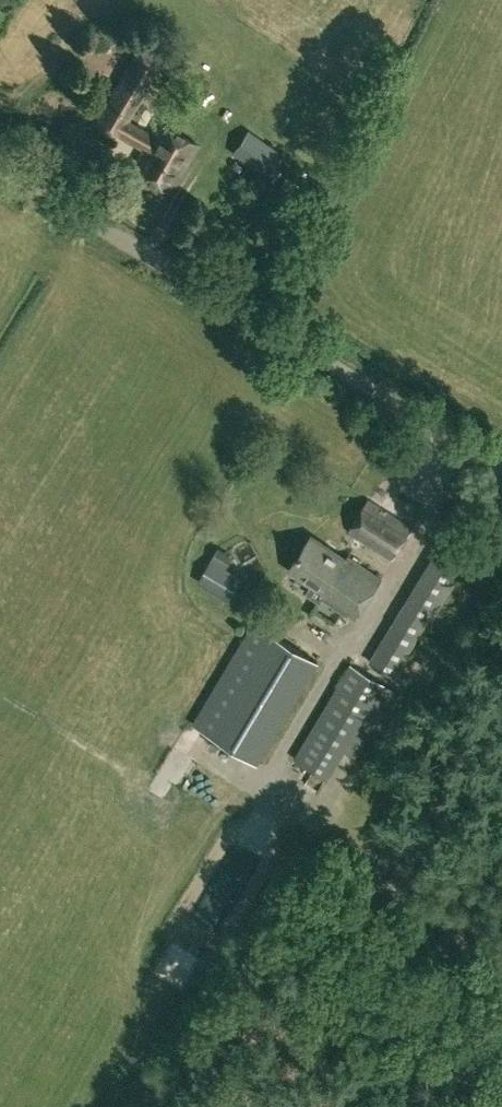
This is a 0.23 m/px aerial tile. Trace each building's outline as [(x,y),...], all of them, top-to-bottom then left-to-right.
[(196,144),(158,122),(151,135),(127,120),(163,59),(140,46),(95,123),(118,136),(119,134),(144,148),(132,168),(170,190),(196,144)] [(278,151),(249,130),(232,153),(262,174),(278,151)] [(412,488),(396,510),(418,526),(434,504),(412,488)] [(392,558),(412,527),(368,499),(348,531),(392,558)] [(449,531),(370,660),(394,675),(404,681),(457,595),(449,591),(476,547),(449,531)] [(289,569),(311,584),(306,592),(320,602),(323,597),(355,618),(382,578),(348,555),(346,558),(312,535),(289,569)] [(206,570),(199,581),(229,601),(243,578),(226,568),(234,555),(219,547),(212,559),(206,570)] [(334,610),(327,622),(344,632),(351,620),(334,610)] [(257,762),(317,661),(254,622),(193,723),(257,762)] [(351,664),(295,758),(312,768),(315,770),(327,777),(344,749),(345,748),(355,754),(399,686),(390,681),(387,685),(383,683),(351,664)]
